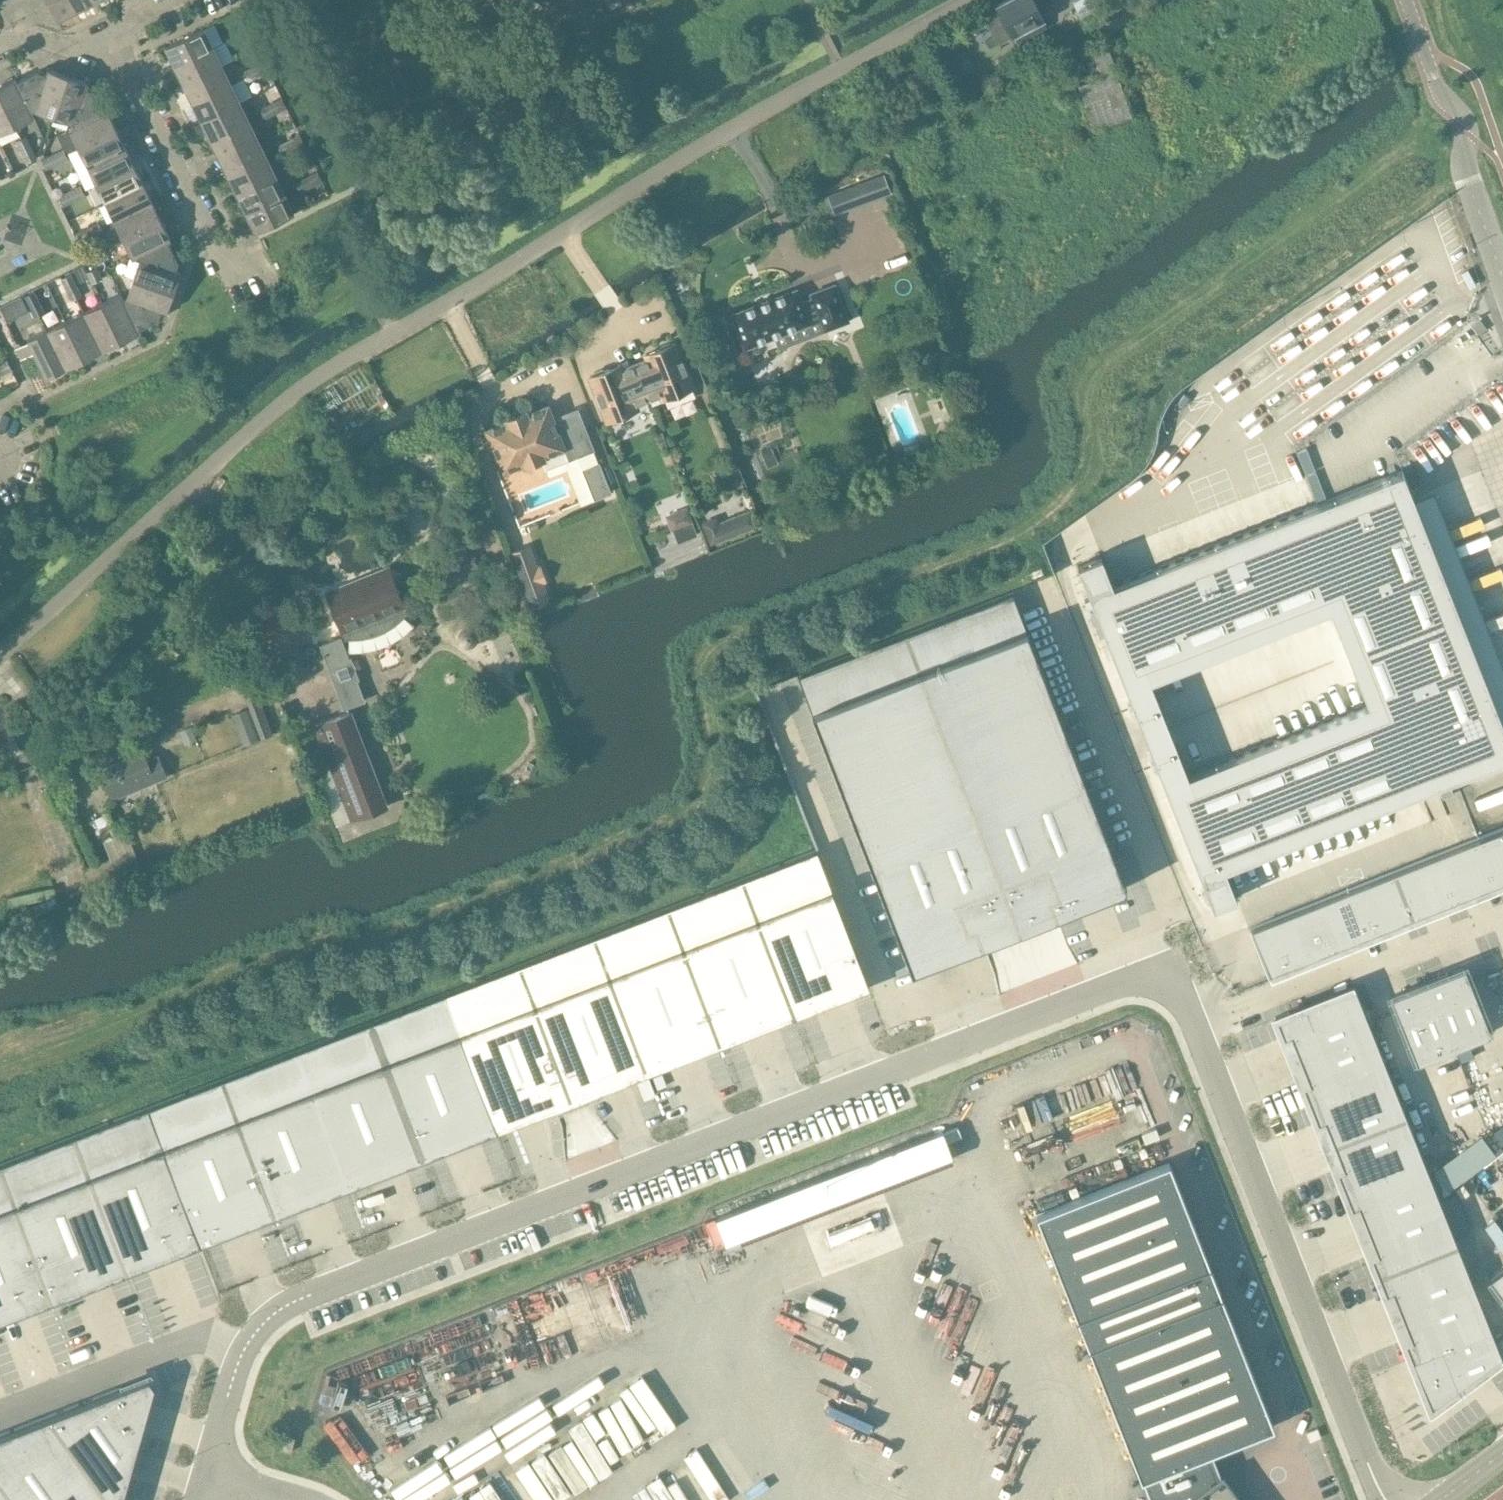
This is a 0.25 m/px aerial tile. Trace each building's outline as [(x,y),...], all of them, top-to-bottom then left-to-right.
[(56,19),(75,10),(70,0),(47,0),(56,19)] [(75,10),(94,1),(93,0),(70,0),(75,10)] [(553,3),(573,10),(575,5),(576,0),(554,0),(553,3)] [(997,5),(1012,35),(1028,27),(1031,32),(1046,25),(1033,0),(1006,0),(997,5)] [(246,25),(235,30),(239,39),(250,34),(246,25)] [(203,28),(165,47),(174,66),(212,47),(203,28)] [(223,35),(226,40),(228,45),(239,39),(235,30),(223,35)] [(212,47),(174,66),(183,84),(221,65),(212,47)] [(1127,107),(1107,49),(1091,54),(1098,74),(1076,81),(1088,119),(1127,107)] [(268,71),(264,61),(253,67),(257,76),(268,71)] [(221,65),(183,84),(192,102),(230,84),(221,65)] [(257,76),(253,67),(241,72),(246,82),(246,81),(257,76)] [(67,76),(47,69),(45,74),(46,75),(34,110),(54,116),(67,76)] [(37,71),(16,81),(31,111),(34,110),(46,75),(45,74),(37,71)] [(88,83),(67,76),(54,116),(73,122),(73,123),(85,88),(86,88),(88,83)] [(260,82),(257,76),(246,81),(250,88),(260,82)] [(0,85),(0,96),(14,126),(34,116),(31,111),(16,81),(15,78),(0,85)] [(230,84),(192,102),(201,121),(239,102),(230,84)] [(94,91),(86,88),(85,88),(73,123),(74,125),(104,111),(94,91)] [(14,126),(0,96),(0,133),(14,126)] [(281,98),(271,103),(275,113),(286,107),(281,98)] [(239,102),(201,121),(210,139),(248,120),(239,102)] [(259,109),(261,113),(264,118),(275,113),(271,103),(259,109)] [(104,111),(74,125),(69,128),(78,147),(116,129),(107,109),(104,111)] [(248,120),(210,139),(219,157),(257,139),(248,120)] [(116,129),(78,147),(87,166),(125,147),(116,129)] [(299,135),(288,140),(293,149),(304,144),(299,135)] [(25,136),(21,138),(16,141),(22,152),(31,148),(25,136)] [(257,139),(219,157),(228,176),(266,157),(257,139)] [(277,145),(279,150),(282,155),(293,149),(288,140),(277,145)] [(125,147),(87,166),(96,184),(134,165),(125,147)] [(31,148),(22,152),(27,163),(36,158),(31,148)] [(63,149),(51,155),(56,164),(68,158),(63,149)] [(51,155),(41,160),(45,169),(56,164),(51,155)] [(266,157),(228,176),(237,194),(275,175),(266,157)] [(134,165),(96,184),(105,202),(143,184),(134,165)] [(317,171),(306,177),(311,186),(322,181),(317,171)] [(826,196),(834,216),(890,192),(882,173),(826,196)] [(275,175),(237,194),(246,212),(284,194),(275,175)] [(295,182),(297,187),(300,192),(311,186),(306,177),(295,182)] [(143,184),(105,202),(114,221),(152,202),(143,184)] [(80,186),(69,191),(74,201),(85,195),(80,186)] [(69,191),(58,197),(63,206),(74,201),(69,191)] [(284,194),(246,212),(255,231),(293,213),(284,194)] [(152,202),(114,221),(123,239),(161,220),(152,202)] [(161,220),(123,239),(133,258),(138,256),(167,241),(170,239),(161,220)] [(98,222),(87,228),(92,237),(103,232),(98,222)] [(76,233),(80,243),(92,237),(87,228),(76,233)] [(167,241),(138,256),(140,259),(174,271),(175,269),(177,262),(167,241)] [(93,254),(97,263),(109,258),(104,248),(93,254)] [(174,271),(140,259),(133,278),(173,292),(180,271),(175,269),(174,271)] [(96,268),(86,272),(92,283),(101,279),(96,268)] [(61,278),(66,289),(76,285),(70,274),(61,278)] [(173,292),(133,278),(126,298),(161,309),(160,310),(166,312),(173,292)] [(796,288),(731,314),(744,348),(809,323),(809,321),(808,321),(819,316),(824,329),(848,320),(834,284),(810,293),(812,298),(801,302),(797,291),(797,290),(796,288)] [(76,285),(66,289),(72,301),(81,296),(76,285)] [(34,291),(24,296),(30,307),(39,303),(34,291)] [(121,294),(101,303),(120,341),(139,331),(138,328),(123,299),(121,294)] [(161,309),(126,298),(123,299),(138,328),(157,319),(160,310),(161,309)] [(39,303),(30,307),(35,318),(44,314),(39,303)] [(101,303),(83,312),(101,350),(120,341),(101,303)] [(83,312),(65,321),(83,359),(101,350),(83,312)] [(65,321),(46,330),(65,368),(83,359),(65,321)] [(65,368),(46,330),(27,339),(29,343),(16,349),(20,358),(33,351),(46,377),(65,368)] [(693,387),(675,342),(671,344),(669,342),(660,346),(659,348),(645,354),(647,360),(634,365),(647,399),(660,394),(663,399),(693,387)] [(0,363),(0,374),(11,369),(7,360),(0,363)] [(647,399),(634,365),(621,370),(619,364),(604,370),(601,369),(593,372),(592,375),(589,376),(607,421),(637,409),(634,404),(647,399)] [(609,492),(577,411),(553,421),(547,406),(527,414),(526,411),(505,419),(507,422),(487,430),(489,435),(483,438),(519,527),(609,492)] [(771,447),(761,451),(767,466),(777,462),(771,447)] [(1448,780),(1502,758),(1502,726),(1402,470),(1112,585),(1100,555),(1077,564),(1138,718),(1152,753),(1212,907),(1236,898),(1224,868),(1427,788),(1437,784),(1442,798),(1453,793),(1448,780)] [(673,529),(678,541),(696,534),(686,508),(670,514),(668,520),(671,530),(673,529)] [(724,537),(718,524),(717,522),(711,519),(702,523),(710,543),(724,537)] [(536,567),(528,547),(513,552),(532,604),(547,599),(541,582),(544,580),(539,566),(536,567)] [(406,614),(391,575),(379,579),(378,579),(346,591),(344,587),(327,594),(344,638),(347,637),(348,639),(354,639),(359,639),(365,638),(370,636),(376,635),(381,633),(386,630),(391,627),(395,624),(399,621),(404,617),(403,615),(406,614)] [(1012,591),(904,633),(1018,929),(1020,928),(1053,915),(1054,915),(1055,914),(1126,887),(1012,591)] [(1487,618),(1491,629),(1502,625),(1502,612),(1487,618)] [(904,633),(797,674),(911,970),(981,943),(982,943),(983,942),(1017,929),(1018,929),(904,633)] [(272,733),(261,704),(256,691),(244,696),(249,709),(232,715),(243,744),(272,733)] [(386,807),(351,712),(316,725),(352,820),(386,807)] [(166,776),(157,756),(146,761),(142,751),(100,769),(110,793),(124,787),(126,793),(166,776)] [(129,870),(106,813),(94,818),(117,875),(129,870)] [(1249,928),(1268,976),(1502,882),(1502,827),(1249,928)] [(497,1128),(869,985),(817,849),(445,992),(147,1107),(199,1243),(497,1128)] [(1490,1032),(1464,966),(1390,996),(1416,1062),(1490,1032)] [(1501,1356),(1456,1243),(1405,1115),(1354,986),(1289,1012),(1288,1011),(1274,1017),(1274,1018),(1277,1028),(1278,1027),(1282,1037),(1289,1035),(1307,1081),(1300,1084),(1306,1099),(1306,1098),(1311,1109),(1310,1109),(1316,1123),(1323,1121),(1332,1144),(1341,1167),(1334,1170),(1340,1184),(1345,1194),(1344,1195),(1350,1209),(1357,1206),(1375,1252),(1368,1255),(1374,1269),(1377,1275),(1379,1280),(1378,1280),(1384,1294),(1391,1292),(1409,1338),(1402,1341),(1408,1355),(1418,1379),(1418,1380),(1429,1409),(1430,1408),(1430,1409),(1443,1400),(1442,1399),(1443,1399),(1443,1400),(1455,1390),(1501,1356)] [(199,1243),(147,1108),(73,1136),(0,1164),(0,1320),(52,1300),(126,1271),(199,1243)] [(1448,1189),(1498,1153),(1483,1132),(1433,1168),(1448,1189)] [(726,1236),(956,1164),(947,1135),(717,1207),(726,1236)] [(1035,1213),(1140,1478),(1147,1476),(1156,1499),(1242,1499),(1222,1472),(1215,1477),(1205,1453),(1273,1426),(1168,1160),(1035,1213)] [(1488,1277),(1502,1297),(1502,1266),(1488,1277)] [(155,1384),(149,1376),(0,1434),(0,1499),(122,1499),(155,1384)] [(295,1438),(291,1452),(300,1455),(305,1441),(295,1438)]
